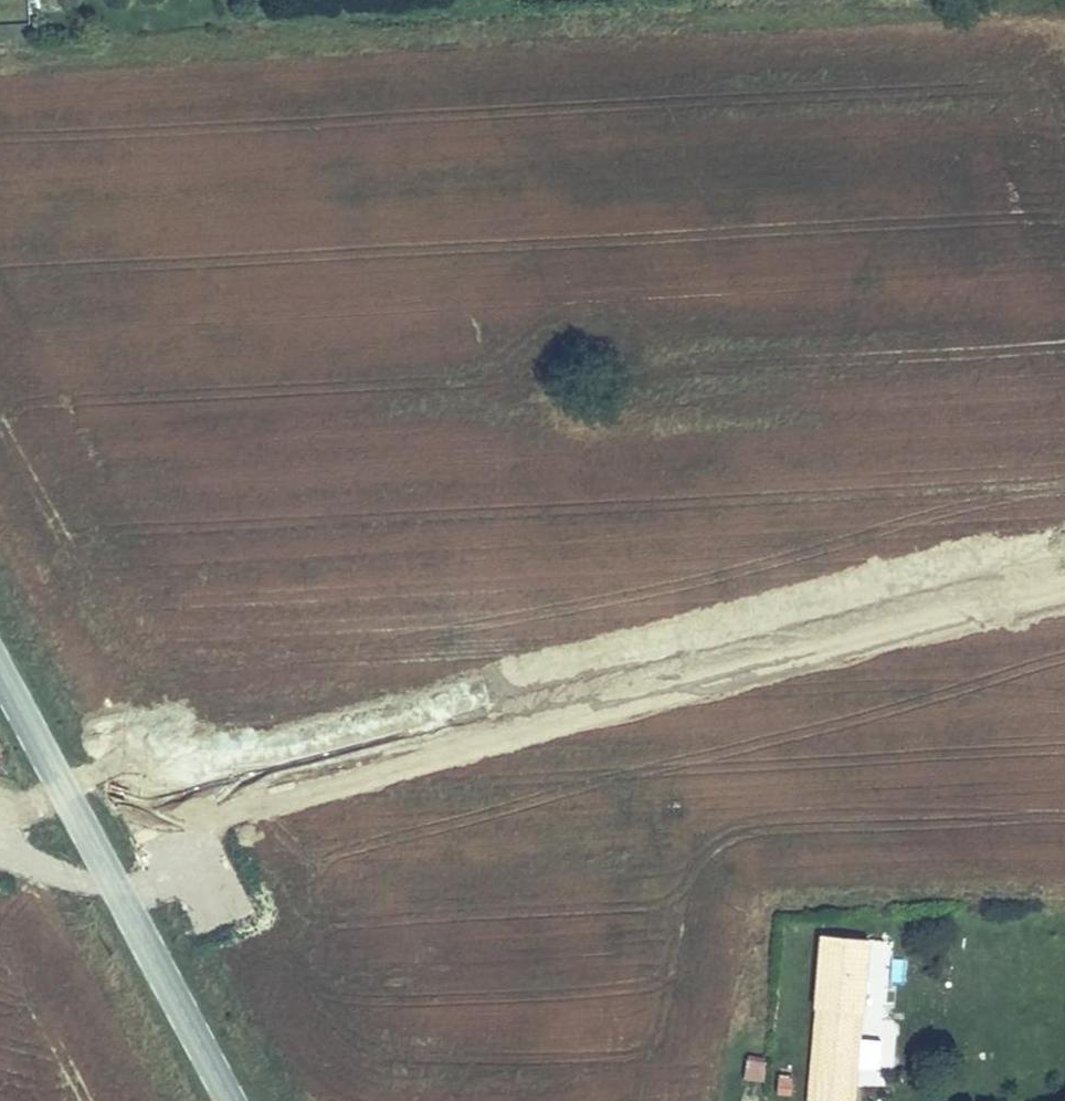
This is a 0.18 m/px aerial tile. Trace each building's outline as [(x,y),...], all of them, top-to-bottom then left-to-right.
[(875,943),(832,940),(823,1075),(866,1078),(875,943)] [(880,1067),(892,1067),(893,1040),(881,1039),(880,1067)] [(774,1096),(789,1097),(790,1077),(775,1076),(774,1096)]
